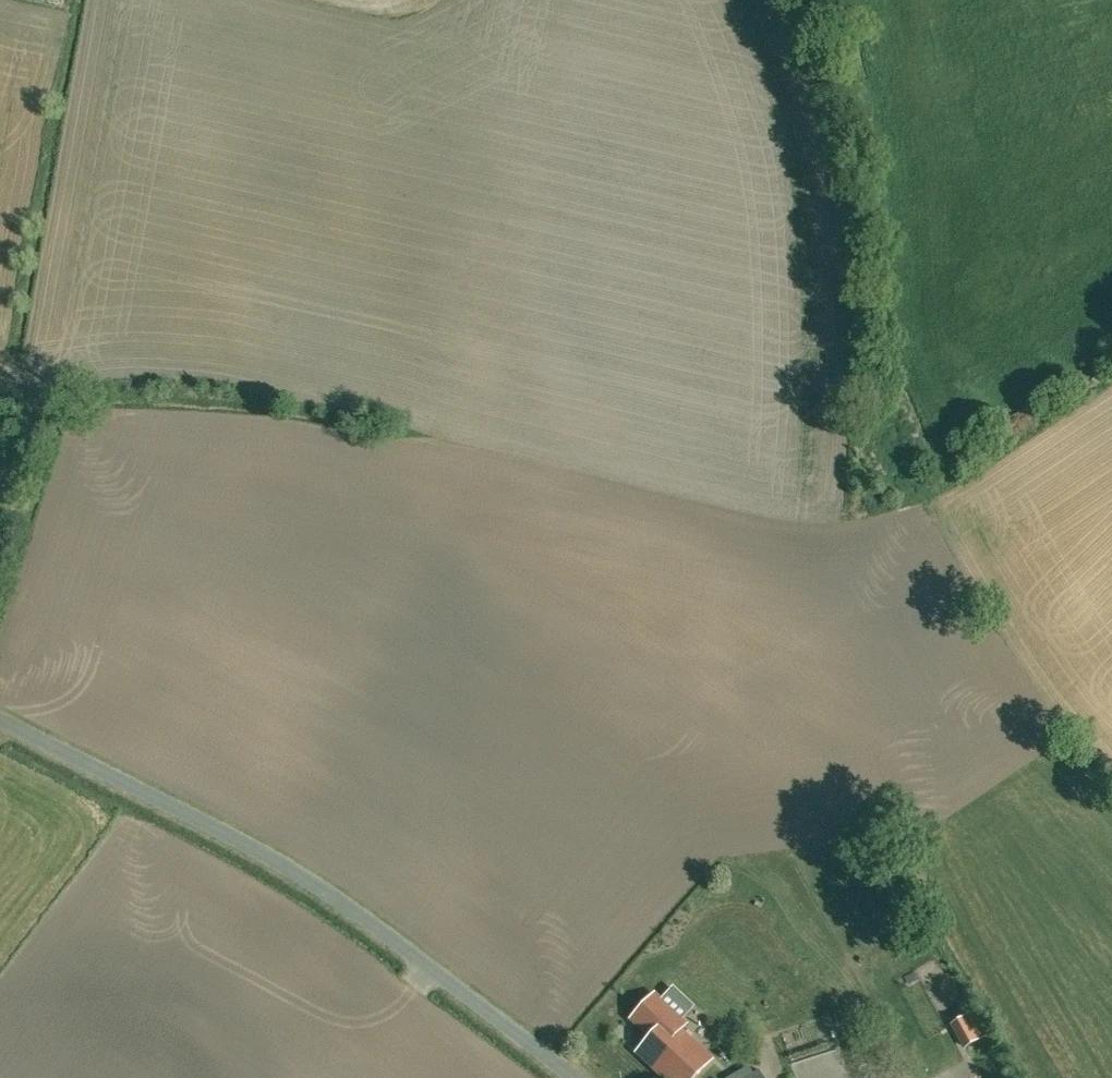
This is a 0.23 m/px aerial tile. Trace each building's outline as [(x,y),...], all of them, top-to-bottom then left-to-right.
[(638,1051),(666,1077),(694,1077),(711,1060),(675,1026),(694,1006),(672,986),(659,1000),(654,995),(635,1015),(647,1026),(644,1030),(651,1037),(638,1051)] [(965,1047),(985,1036),(978,1020),(957,1031),(965,1047)]
